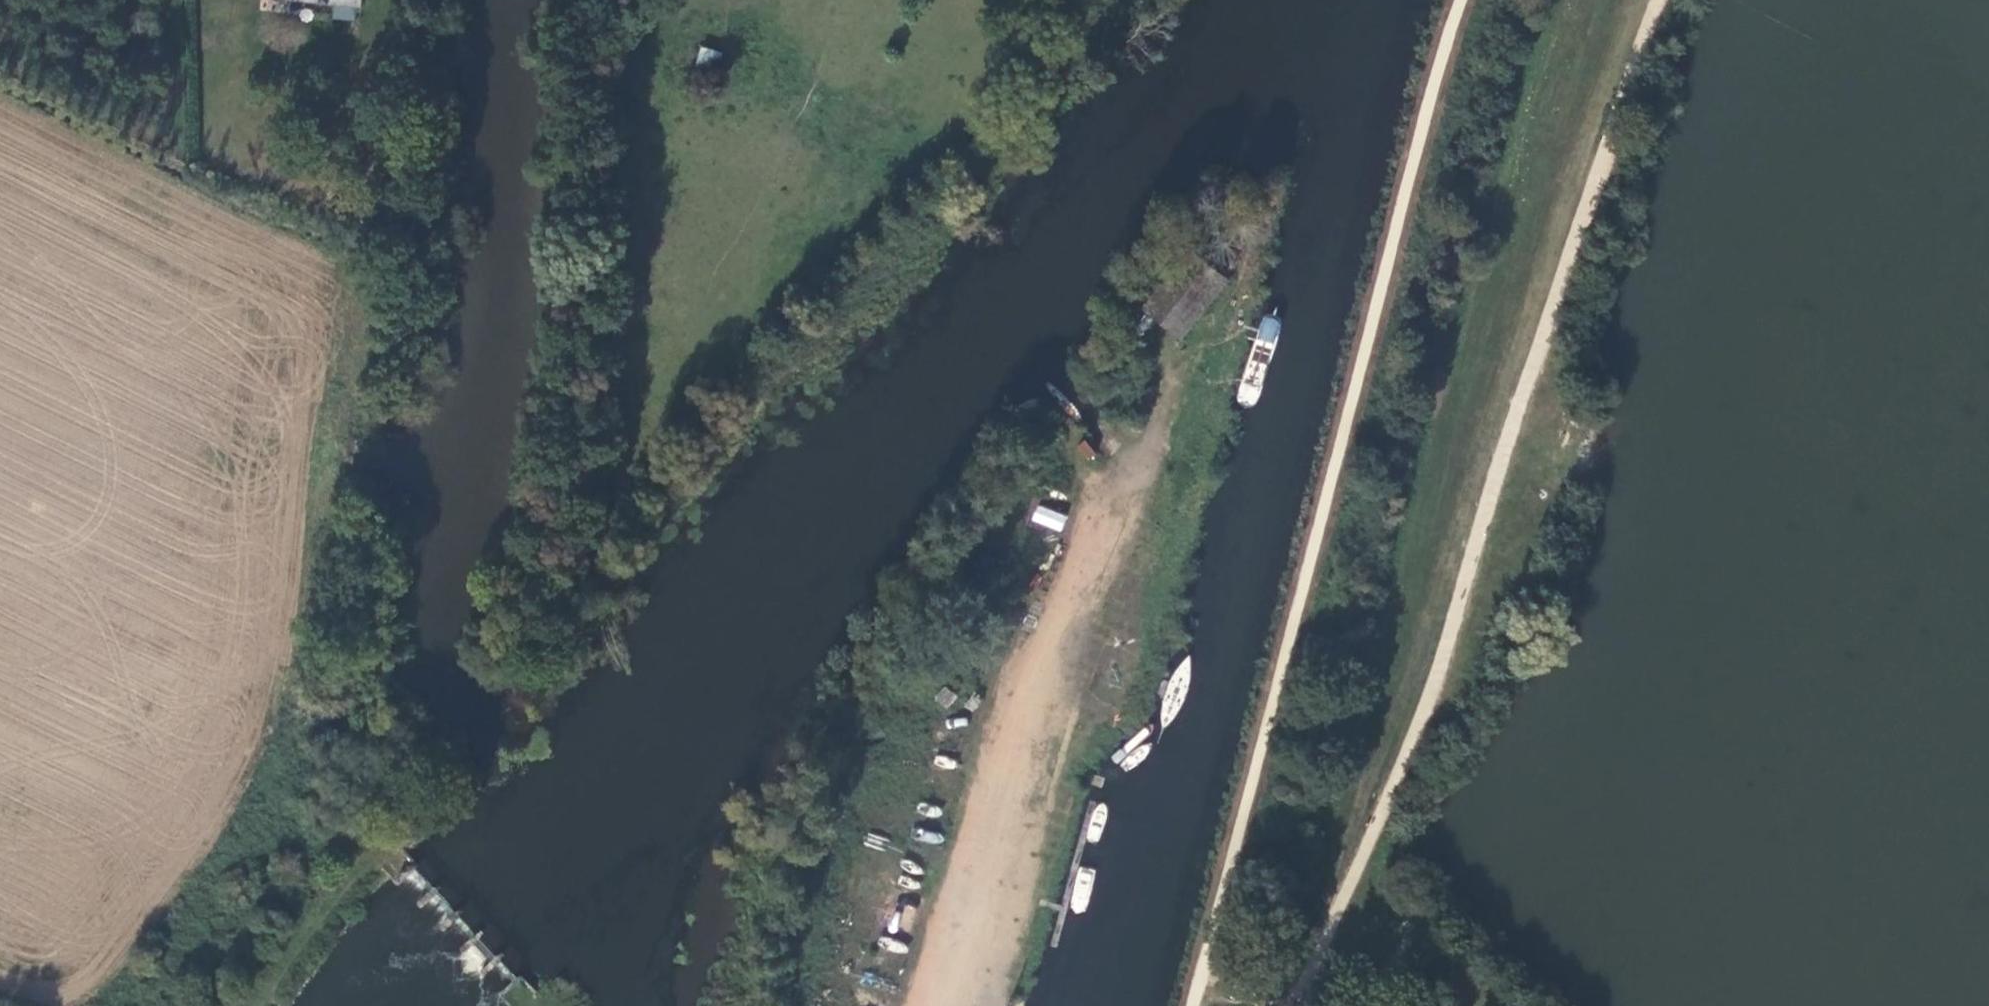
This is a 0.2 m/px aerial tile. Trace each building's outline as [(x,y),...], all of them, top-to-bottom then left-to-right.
[(716,68),(719,50),(699,47),(696,64),(716,68)] [(1143,307),(1182,339),(1229,278),(1190,247),(1143,307)] [(1030,519),(1060,532),(1067,516),(1038,503),(1030,519)]
